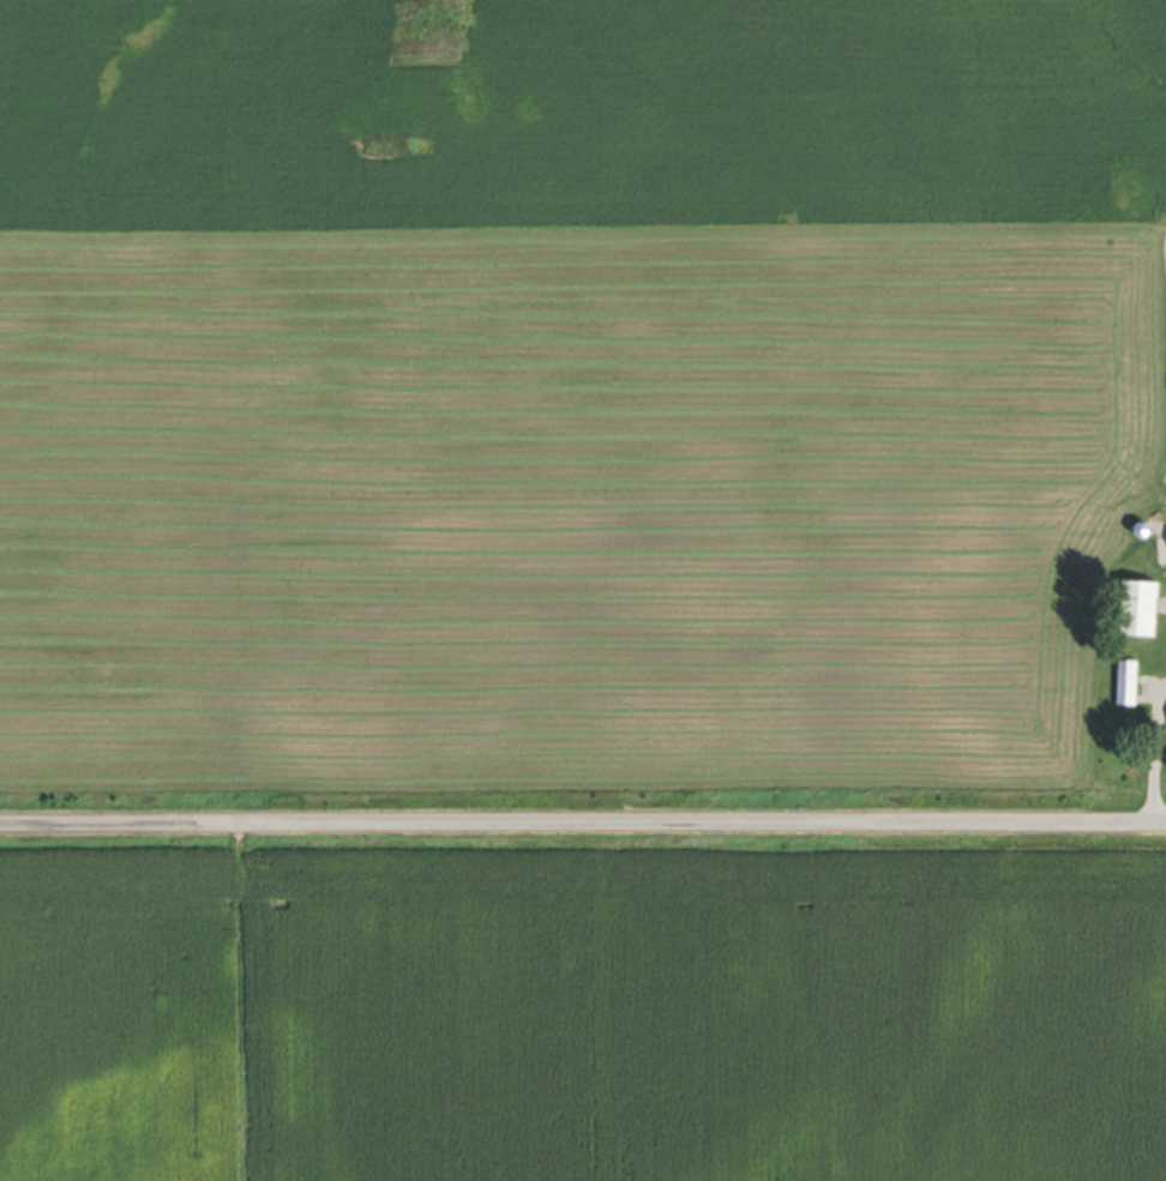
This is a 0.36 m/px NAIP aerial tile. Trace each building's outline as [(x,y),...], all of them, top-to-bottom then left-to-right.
[(1150,642),(1150,587),(1112,586),(1111,642),(1150,642)] [(1131,710),(1131,664),(1111,664),(1111,710),(1131,710)]
